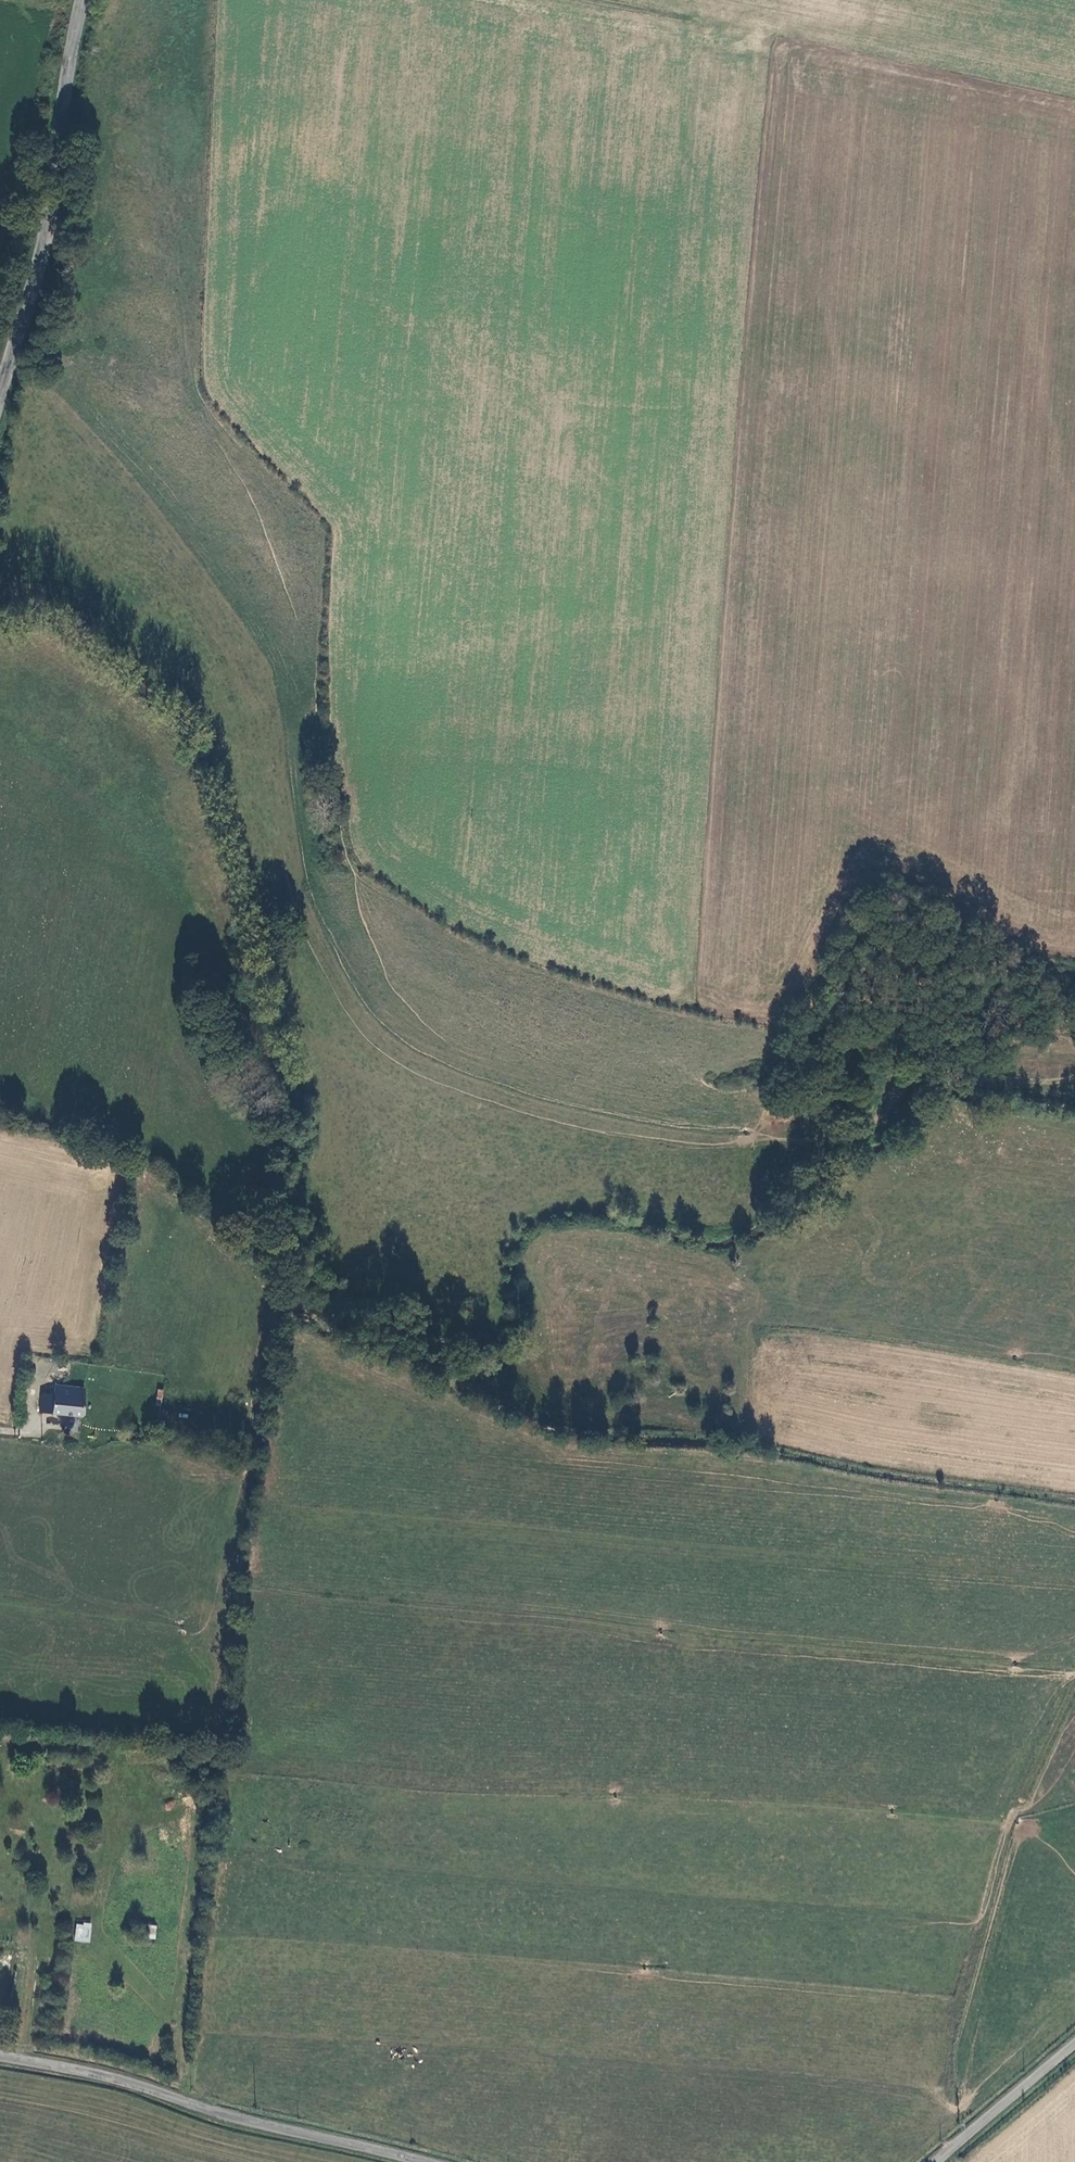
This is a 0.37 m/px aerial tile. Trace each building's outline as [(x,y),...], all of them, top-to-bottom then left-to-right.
[(54,1390),(53,1399),(51,1398),(49,1417),(93,1421),(97,1399),(102,1399),(103,1391),(96,1390),(95,1394),(54,1390)] [(121,1400),(121,1394),(103,1391),(102,1399),(112,1401),(113,1398),(121,1400)] [(92,1924),(76,1922),(74,1941),(90,1943),(92,1924)] [(148,1938),(155,1939),(156,1925),(149,1924),(148,1938)]
